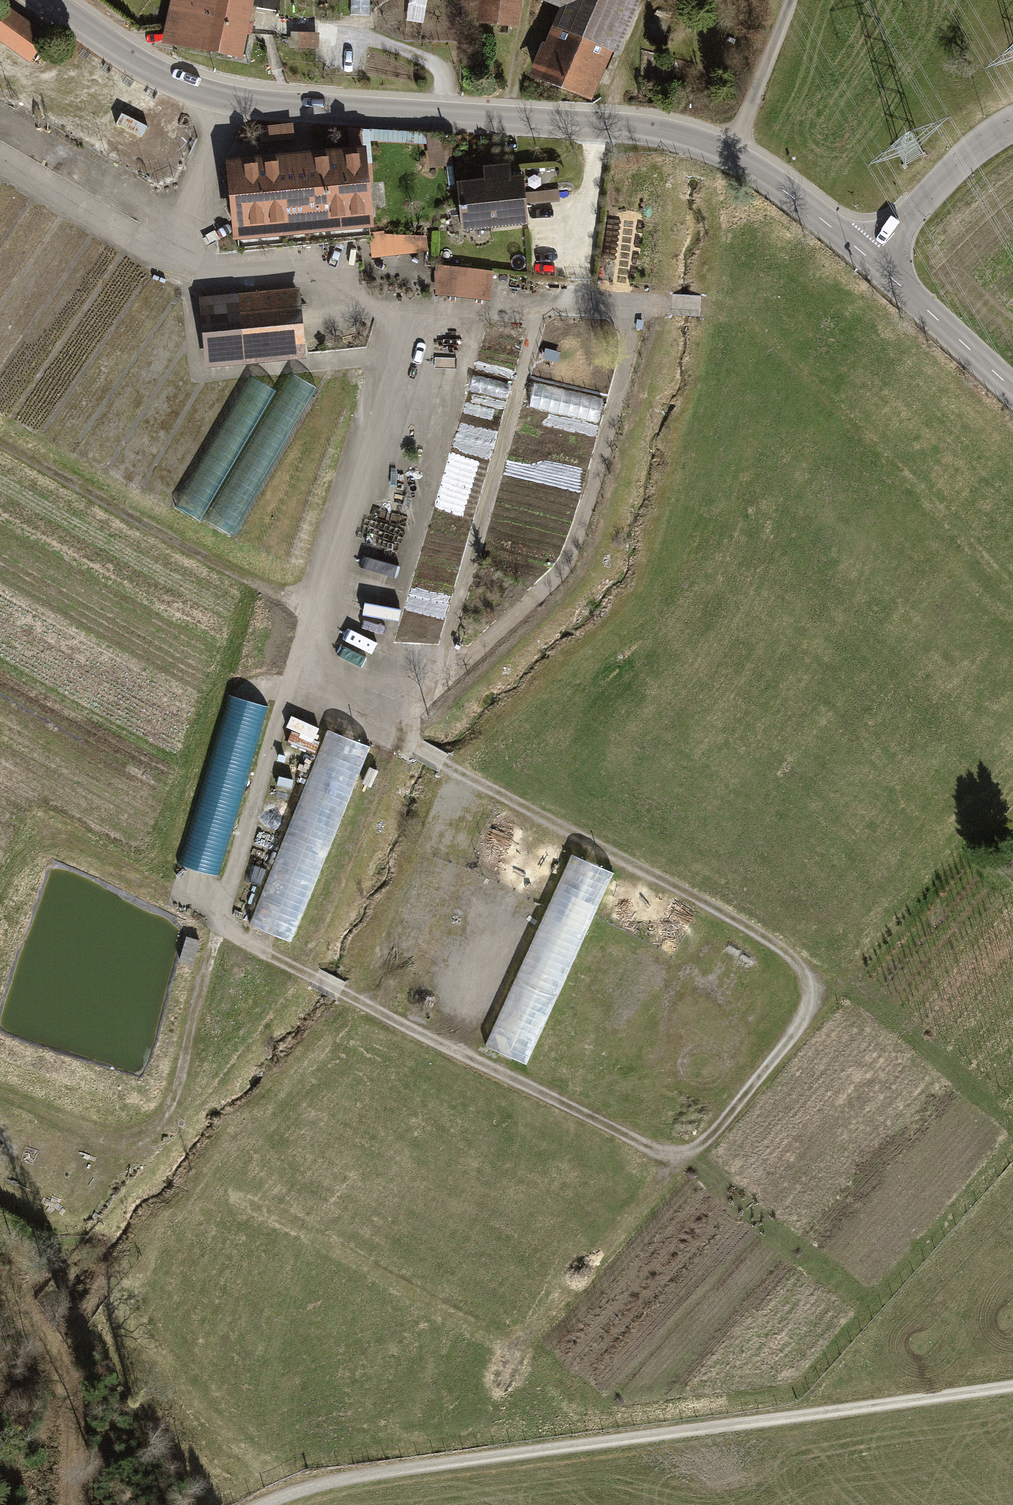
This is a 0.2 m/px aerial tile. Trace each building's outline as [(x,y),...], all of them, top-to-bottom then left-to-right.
[(239,62),(250,8),(275,12),(277,0),(171,0),(166,24),(162,47),(239,62)] [(350,18),(369,17),(369,0),(350,0),(350,18)] [(520,0),(479,0),(476,28),(516,33),(520,0)] [(646,0),(540,0),(537,6),(560,16),(531,85),(593,112),(615,60),(620,62),(646,0)] [(48,37),(11,9),(0,24),(0,43),(28,64),(48,37)] [(741,36),(728,31),(723,46),(736,51),(741,36)] [(319,35),(289,34),(289,50),(319,51),(319,35)] [(121,114),(115,125),(141,139),(147,128),(121,114)] [(446,135),(425,135),(427,169),(447,169),(446,135)] [(365,150),(225,164),(233,248),(373,233),(373,229),(365,150)] [(462,237),(528,233),(527,209),(562,206),(561,193),(526,196),(525,182),(511,183),(510,170),(485,172),(486,183),(459,184),(462,237)] [(374,255),(430,251),(429,231),(373,235),(374,255)] [(493,272),(437,268),(435,297),(490,301),(493,272)] [(207,369),(306,358),(298,289),(199,300),(207,369)] [(318,391),(293,376),(207,525),(232,539),(318,391)] [(201,521),(276,392),(249,377),(174,506),(201,521)] [(220,883),(270,712),(230,700),(180,872),(220,883)] [(250,931),(295,948),(372,754),(328,736),(250,931)] [(487,1053),(528,1071),(615,879),(574,861),(487,1053)] [(200,939),(185,935),(178,960),(193,964),(200,939)]
